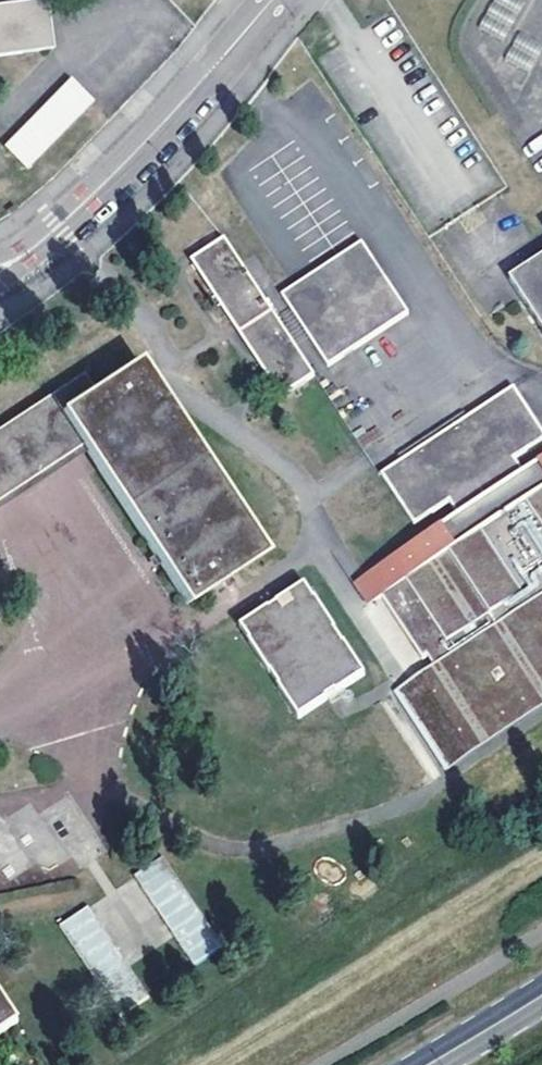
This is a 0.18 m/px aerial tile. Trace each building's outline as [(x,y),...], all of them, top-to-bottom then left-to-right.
[(44,0),(41,0),(0,5),(0,56),(51,49),(44,0)] [(505,40),(522,2),(518,0),(491,0),(479,28),(505,40)] [(67,80),(3,145),(24,167),(89,102),(67,80)] [(312,375),(223,238),(190,260),(279,397),(312,375)] [(360,243),(280,295),(326,366),(406,313),(360,243)] [(508,280),(541,332),(541,257),(508,280)] [(137,361),(92,390),(81,376),(0,430),(0,497),(79,444),(187,603),(264,553),(137,361)] [(525,477),(513,458),(541,439),(541,432),(513,388),(512,386),(466,416),(400,460),(380,473),(413,524),(448,501),(460,519),(427,541),(424,536),(366,574),(380,596),(422,658),(427,655),(434,665),(410,681),(458,753),(541,698),(541,466),(525,477)] [(396,454),(400,460),(466,416),(462,411),(396,454)] [(366,574),(353,583),(367,605),(380,596),(366,574)] [(297,720),(325,701),(338,692),(361,677),(301,585),(237,628),(297,720)] [(343,700),(338,692),(325,701),(330,709),(343,700)] [(105,851),(65,785),(56,787),(36,799),(6,806),(3,807),(0,808),(0,877),(75,860),(79,867),(105,851)] [(162,854),(133,873),(193,965),(222,946),(162,854)] [(116,1016),(146,998),(90,903),(60,921),(116,1016)] [(0,992),(0,1033),(19,1020),(0,992)]
